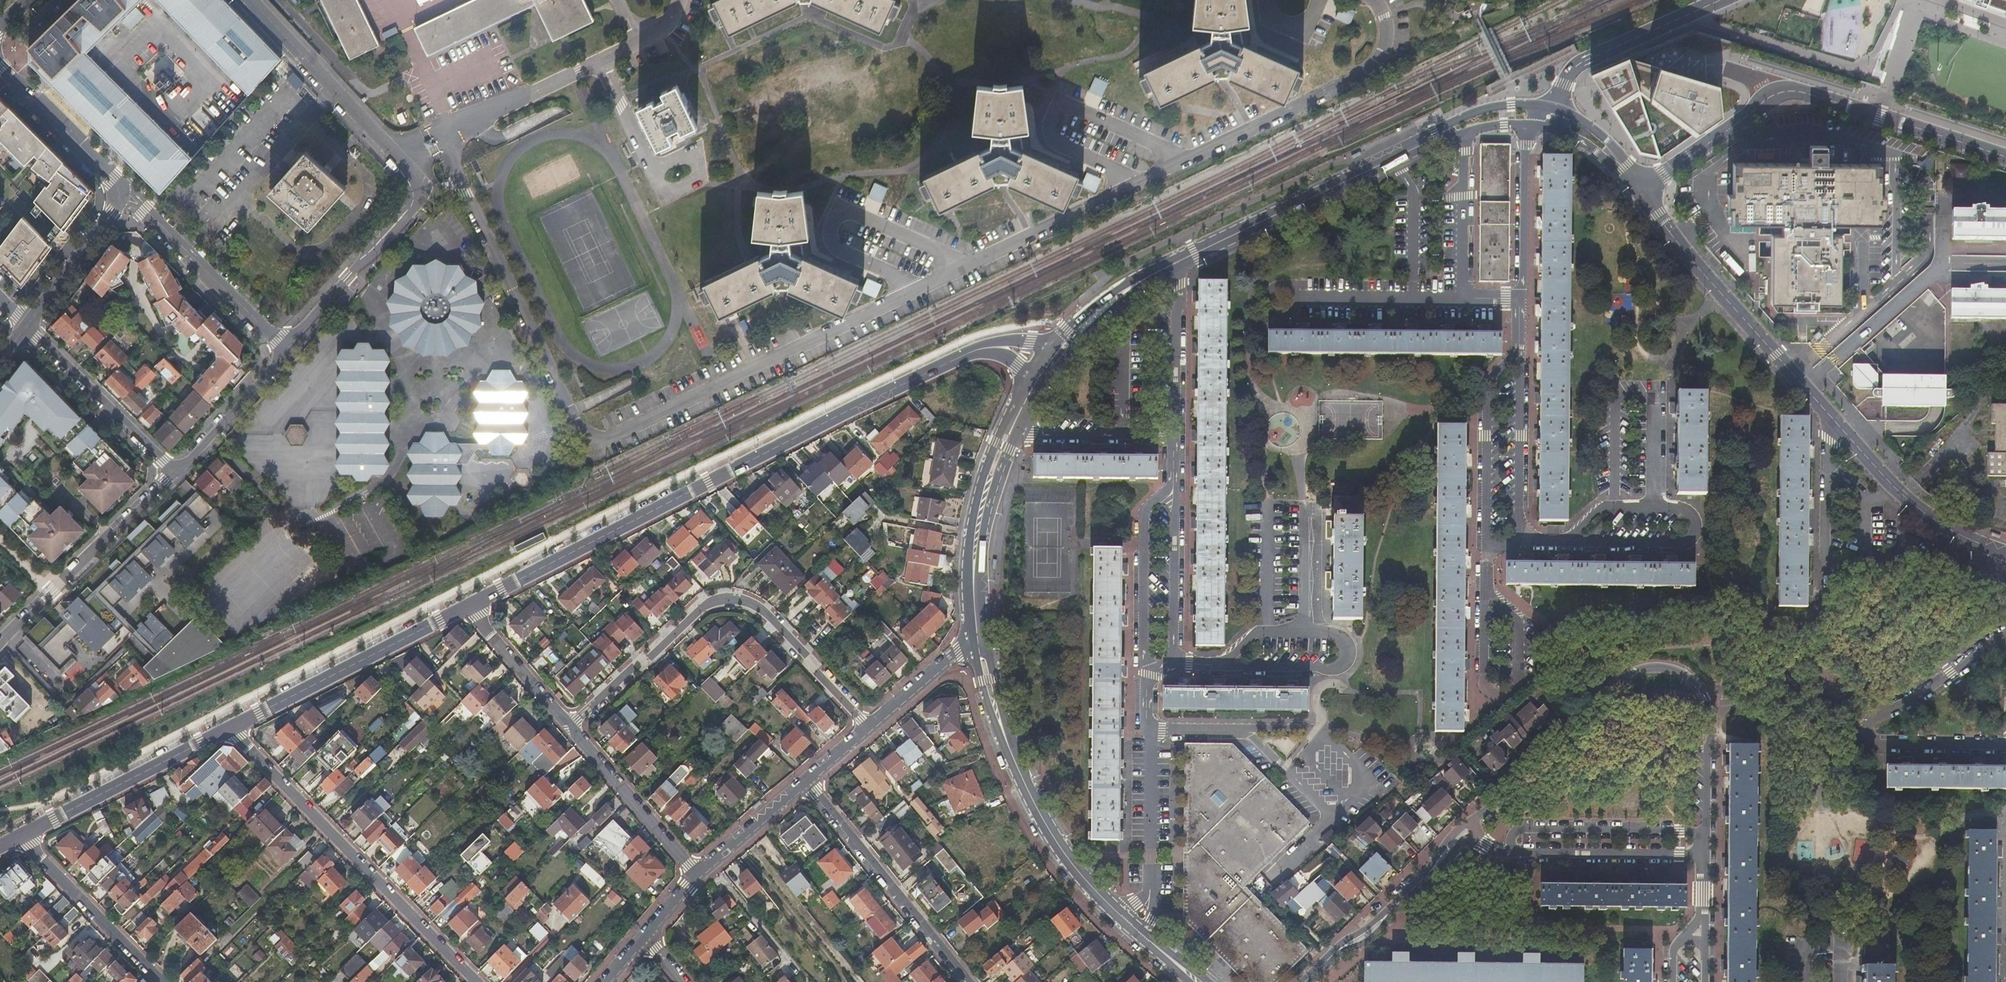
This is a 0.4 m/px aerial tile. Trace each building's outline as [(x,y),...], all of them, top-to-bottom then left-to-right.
[(30,47),(28,48),(28,63),(160,195),(192,159),(87,54),(142,0),(78,0),(30,47)] [(249,96),(282,59),(224,0),(155,0),(249,96)] [(349,59),(377,45),(356,0),(321,0),(349,59)] [(414,27),(428,57),(533,5),(553,44),(595,24),(584,0),(470,0),(414,27)] [(714,3),(708,6),(715,19),(720,16),(728,32),(793,0),(713,0),(714,3)] [(880,33),(888,17),(894,20),(900,7),(894,4),(896,0),(895,0),(816,0),(880,33)] [(1191,25),(1214,27),(1212,39),(1201,44),(1199,40),(1145,67),(1147,70),(1140,73),(1146,86),(1153,83),(1160,99),(1215,73),(1210,64),(1221,59),(1233,65),(1228,76),(1283,102),(1290,85),(1297,88),(1303,75),(1296,72),(1298,69),(1243,42),(1242,46),(1231,41),(1228,27),(1251,25),(1247,0),(1196,0),(1191,25)] [(2005,13),(2005,0),(1967,0),(2005,13)] [(1343,5),(1337,19),(1352,25),(1358,12),(1343,5)] [(1721,115),(1718,85),(1629,57),(1590,73),(1639,153),(1659,157),(1656,144),(1682,126),(1694,134),(1721,115)] [(1102,85),(1107,76),(1092,67),(1087,76),(1102,85)] [(163,73),(154,81),(164,93),(176,81),(174,79),(172,77),(170,79),(163,73)] [(993,87),(979,85),(972,130),(995,133),(993,146),(982,151),(981,147),(925,174),(927,177),(921,180),(927,193),(933,190),(941,206),(996,179),(992,170),(1001,166),(1011,171),(1006,181),(1062,208),(1070,192),(1076,195),(1082,182),(1076,179),(1078,175),(1022,148),(1020,152),(1009,146),(1008,133),(1031,131),(1024,86),(1008,87),(1008,83),(1001,85),(994,83),(993,87)] [(676,85),(661,92),(666,103),(658,107),(655,100),(638,108),(658,149),(674,141),(669,131),(678,127),(681,134),(696,127),(676,85)] [(0,96),(0,138),(27,164),(36,155),(40,158),(33,166),(53,181),(49,186),(47,185),(35,200),(58,223),(63,228),(65,231),(92,196),(92,195),(95,191),(78,174),(66,165),(65,161),(0,96)] [(779,155),(787,151),(782,143),(774,147),(779,155)] [(1509,282),(1510,144),(1480,143),(1478,281),(1509,282)] [(306,152),(270,192),(311,230),(347,190),(306,152)] [(1542,155),(1542,165),(1542,177),(1542,217),(1541,228),(1541,252),(1541,265),(1541,304),(1540,317),(1540,341),(1540,352),(1540,392),(1539,405),(1539,429),(1539,441),(1539,480),(1539,492),(1538,522),(1566,522),(1570,155),(1542,155)] [(1732,224),(1781,224),(1781,233),(1771,233),(1770,303),(1793,303),(1793,307),(1817,308),(1817,304),(1840,304),(1840,234),(1830,234),(1830,224),(1879,224),(1879,209),(1884,209),(1884,196),(1879,196),(1880,164),(1733,163),(1732,195),(1728,195),(1728,208),(1732,208),(1732,224)] [(1967,166),(1951,166),(1950,183),(1967,183),(1967,166)] [(773,194),(759,192),(753,236),(774,240),(772,252),(762,257),(760,253),(704,278),(706,282),(700,285),(705,298),(712,295),(719,311),(776,285),(772,277),(781,272),(792,278),(787,288),(843,314),(851,298),(857,301),(863,288),(857,285),(859,281),(803,254),(801,258),(791,253),(789,239),(810,237),(802,191),(789,194),(788,190),(781,191),(773,190),(773,194)] [(988,211),(992,218),(996,216),(999,221),(1008,216),(999,199),(981,209),(983,214),(988,211)] [(38,207),(33,213),(39,219),(44,213),(38,207)] [(1950,211),(1950,240),(2005,240),(2005,211),(1985,211),(1985,207),(1968,207),(1968,211),(1950,211)] [(23,217),(0,248),(0,264),(5,270),(10,270),(25,284),(53,247),(50,244),(45,240),(45,239),(23,217)] [(58,223),(51,231),(57,236),(63,228),(58,223)] [(51,231),(45,239),(50,244),(57,236),(51,231)] [(112,245),(85,280),(91,286),(112,306),(114,309),(120,296),(110,290),(123,284),(118,277),(120,274),(126,265),(128,254),(122,253),(112,245)] [(198,391),(210,403),(240,370),(238,369),(242,365),(236,351),(242,345),(214,317),(211,314),(208,317),(207,319),(202,324),(199,320),(195,316),(198,313),(176,292),(179,290),(166,265),(167,264),(156,253),(147,257),(143,257),(141,269),(148,282),(150,286),(158,301),(154,303),(162,312),(160,314),(165,327),(173,323),(180,330),(188,337),(186,340),(197,344),(202,339),(207,344),(203,351),(216,356),(216,360),(192,387),(197,391),(198,391)] [(10,270),(5,270),(22,287),(25,284),(10,270)] [(437,356),(448,360),(457,351),(469,349),(473,337),(482,329),(479,317),(483,305),(475,297),(472,284),(461,281),(451,271),(440,274),(429,270),(420,279),(408,281),(405,292),(395,301),(397,313),(394,325),(402,335),(404,346),(416,349),(425,358),(437,356)] [(1198,428),(1198,441),(1198,464),(1197,477),(1197,515),(1197,528),(1197,552),(1196,564),(1196,602),(1196,615),(1196,643),(1223,643),(1227,279),(1200,279),(1200,291),(1200,302),(1199,342),(1199,353),(1199,378),(1199,390),(1198,428)] [(1949,290),(1949,320),(2005,320),(2005,291),(1985,291),(1985,287),(1966,286),(1966,290),(1949,290)] [(52,326),(50,327),(71,347),(85,333),(78,326),(84,320),(85,319),(71,306),(68,310),(65,312),(52,326)] [(85,333),(71,347),(76,351),(84,342),(92,350),(104,338),(103,336),(104,335),(98,329),(97,331),(96,330),(116,310),(114,309),(112,306),(97,321),(92,327),(85,333)] [(92,327),(84,320),(78,326),(85,333),(92,327)] [(123,333),(131,325),(127,322),(120,329),(123,333)] [(1371,323),(1370,332),(1382,332),(1382,323),(1371,323)] [(1297,324),(1297,332),(1310,332),(1310,324),(1297,324)] [(1334,324),(1334,332),(1346,332),(1347,324),(1334,324)] [(1310,332),(1297,332),(1268,332),(1268,354),(1500,355),(1500,332),(1490,332),(1478,332),(1455,332),(1442,332),(1419,332),(1407,332),(1382,332),(1370,332),(1346,332),(1334,332),(1310,332)] [(115,370),(117,368),(128,358),(110,340),(95,355),(102,361),(105,364),(107,362),(115,370)] [(374,346),(358,346),(354,352),(345,352),(338,361),(344,372),(338,382),(344,393),(338,403),(343,413),(337,423),(343,434),(337,444),(342,455),(336,465),(342,476),(352,476),(354,482),(371,482),(374,476),(384,476),(390,466),(384,456),(390,445),(385,435),(391,424),(385,414),(391,403),(386,394),(391,382),(387,372),(392,362),(387,352),(377,352),(374,346)] [(95,355),(93,357),(99,363),(102,361),(95,355)] [(163,357),(160,360),(178,377),(180,375),(179,373),(163,357)] [(32,366),(27,361),(24,361),(15,373),(17,375),(24,366),(28,366),(30,368),(32,366)] [(105,364),(113,372),(115,370),(107,362),(105,364)] [(30,368),(28,366),(24,366),(17,375),(15,378),(13,376),(0,393),(0,443),(3,439),(4,438),(4,437),(11,428),(12,428),(12,427),(19,418),(20,419),(22,415),(26,410),(30,414),(32,416),(36,420),(45,430),(47,428),(49,425),(56,433),(57,434),(58,435),(59,434),(61,432),(71,441),(86,426),(77,416),(78,415),(79,414),(78,413),(65,400),(65,401),(59,395),(54,389),(54,388),(34,368),(32,370),(30,368)] [(133,377),(138,382),(149,371),(143,366),(133,377)] [(1877,367),(1852,367),(1852,385),(1852,386),(1853,387),(1854,389),(1855,390),(1857,391),(1859,391),(1860,392),(1877,391),(1877,367)] [(126,377),(117,368),(115,370),(113,372),(105,380),(123,398),(123,397),(134,386),(131,383),(130,381),(132,380),(130,378),(128,379),(126,377)] [(138,411),(141,415),(149,407),(145,404),(136,394),(153,376),(149,371),(138,382),(134,386),(123,397),(138,411)] [(493,457),(510,458),(516,447),(522,447),(529,437),(523,425),(529,415),(523,405),(529,393),(523,384),(517,384),(511,373),(494,373),(488,383),(481,384),(475,394),(482,404),(476,414),(482,426),(476,436),(481,447),(487,447),(493,457)] [(1945,377),(1881,376),(1881,408),(1945,409),(1945,400),(1953,400),(1954,400),(1954,399),(1955,398),(1955,397),(1956,396),(1956,395),(1955,395),(1955,394),(1955,393),(1954,393),(1954,392),(1953,392),(1952,392),(1945,392),(1945,377)] [(153,403),(157,407),(171,393),(167,389),(153,403)] [(182,404),(197,419),(209,406),(194,391),(183,402),(181,400),(179,402),(182,404)] [(1677,454),(1676,465),(1676,494),(1704,495),(1706,392),(1678,392),(1678,403),(1677,414),(1677,454)] [(149,407),(141,415),(149,422),(160,411),(157,407),(153,403),(149,407)] [(1677,414),(1678,403),(1670,403),(1669,414),(1677,414)] [(1991,403),(1991,422),(1995,422),(1995,453),(1988,453),(1988,476),(2005,476),(2005,403),(1991,403)] [(185,432),(197,419),(182,404),(169,417),(185,432)] [(907,407),(887,426),(897,437),(918,417),(907,407)] [(932,415),(925,408),(921,412),(928,419),(932,415)] [(80,417),(78,415),(77,416),(86,426),(88,425),(86,422),(81,416),(80,417)] [(933,427),(940,421),(934,415),(927,421),(933,427)] [(1806,606),(1806,595),(1806,584),(1806,544),(1806,533),(1806,508),(1806,497),(1807,458),(1807,446),(1807,416),(1778,416),(1778,606),(1806,606)] [(169,449),(183,433),(167,417),(165,420),(167,422),(155,435),(169,449)] [(21,420),(20,419),(19,418),(12,427),(15,429),(21,420)] [(97,433),(89,424),(88,425),(86,426),(71,441),(68,444),(68,445),(79,456),(74,461),(90,478),(81,487),(91,498),(104,511),(120,495),(134,481),(131,477),(126,472),(131,467),(118,454),(97,433)] [(49,425),(47,428),(54,435),(56,433),(49,425)] [(301,425),(289,425),(283,436),(290,446),(301,446),(307,436),(301,425)] [(1464,568),(1464,557),(1465,518),(1465,505),(1465,467),(1465,455),(1466,425),(1437,425),(1435,732),(1463,733),(1463,721),(1463,710),(1463,671),(1463,659),(1464,620),(1464,607),(1464,568)] [(897,437),(887,426),(880,432),(876,427),(867,436),(871,441),(882,452),(897,437)] [(13,430),(11,428),(4,437),(7,439),(13,430)] [(68,444),(71,441),(61,432),(59,434),(60,436),(65,442),(66,442),(68,444)] [(420,509),(427,520),(444,520),(450,510),(456,510),(462,499),(456,488),(462,478),(456,467),(462,456),(456,446),(450,446),(444,436),(428,435),(421,445),(415,445),(409,456),(415,467),(409,477),(414,488),(409,498),(415,509),(420,509)] [(961,443),(938,439),(934,459),(956,463),(961,443)] [(857,447),(841,463),(856,479),(873,463),(857,447)] [(1063,456),(1070,456),(1070,454),(1075,452),(1075,447),(1063,447),(1063,456)] [(1099,456),(1107,456),(1107,455),(1111,452),(1111,448),(1100,448),(1099,456)] [(1135,457),(1142,457),(1142,455),(1147,453),(1147,448),(1135,448),(1135,457)] [(886,451),(877,460),(879,461),(887,470),(896,462),(886,451)] [(207,469),(208,469),(222,484),(225,486),(238,474),(220,456),(207,469)] [(1099,456),(1070,456),(1063,456),(1034,456),(1034,477),(1157,478),(1157,457),(1142,457),(1135,457),(1107,456),(1099,456)] [(934,460),(926,458),(921,480),(929,482),(934,460)] [(952,486),(956,463),(934,459),(929,482),(952,486)] [(814,472),(807,479),(805,481),(812,488),(835,467),(827,460),(814,472)] [(875,468),(882,475),(887,470),(879,461),(875,464),(875,468)] [(2,509),(16,496),(7,486),(6,486),(9,483),(7,481),(0,474),(2,471),(4,470),(0,466),(0,508),(2,509)] [(136,472),(131,467),(126,472),(131,477),(136,472)] [(208,469),(192,486),(197,490),(202,495),(207,491),(211,495),(222,484),(208,469)] [(765,483),(782,501),(797,487),(780,469),(765,483)] [(805,476),(807,479),(814,472),(812,470),(805,476)] [(9,479),(2,471),(0,474),(7,481),(9,479)] [(9,484),(9,483),(6,486),(7,486),(16,496),(18,493),(16,491),(17,490),(11,485),(10,485),(9,484)] [(753,517),(754,518),(775,497),(781,503),(782,501),(765,483),(742,505),(753,517)] [(821,484),(817,488),(823,494),(827,491),(821,484)] [(33,501),(22,490),(19,493),(30,504),(33,501)] [(191,497),(202,508),(208,502),(202,495),(197,490),(191,497)] [(50,557),(54,560),(84,530),(72,518),(61,507),(51,516),(35,500),(33,501),(30,504),(19,493),(18,493),(16,496),(2,509),(0,511),(0,515),(40,556),(45,551),(50,557)] [(870,505),(860,495),(843,512),(854,524),(867,512),(865,510),(870,505)] [(917,516),(936,520),(936,519),(939,508),(941,509),(943,501),(914,495),(910,512),(917,513),(917,516)] [(176,500),(193,517),(202,508),(191,497),(182,505),(176,500)] [(1334,517),(1361,517),(1361,498),(1334,497),(1334,517)] [(84,591),(99,607),(76,629),(86,640),(85,641),(96,652),(124,626),(154,657),(159,661),(179,641),(175,637),(152,614),(136,631),(113,608),(122,598),(127,603),(125,600),(127,598),(130,601),(130,600),(149,581),(149,582),(150,581),(147,578),(149,576),(150,577),(152,574),(147,569),(146,571),(144,570),(151,562),(157,569),(158,568),(155,565),(158,564),(160,566),(161,566),(160,566),(172,553),(173,554),(173,553),(171,551),(173,549),(174,549),(169,545),(177,537),(178,539),(176,541),(181,546),(183,544),(187,547),(185,544),(187,542),(189,545),(190,544),(202,532),(202,533),(202,532),(200,530),(202,528),(205,530),(208,527),(206,524),(204,526),(200,521),(208,514),(202,508),(193,517),(176,500),(158,518),(163,523),(156,530),(145,519),(127,536),(138,548),(122,564),(116,558),(109,566),(114,571),(93,592),(88,587),(84,591)] [(208,502),(202,508),(208,514),(214,508),(208,502)] [(736,533),(753,517),(742,505),(725,520),(736,533)] [(255,515),(259,520),(266,513),(262,509),(255,515)] [(683,526),(694,538),(708,525),(697,514),(683,526)] [(1333,576),(1333,587),(1333,617),(1360,617),(1361,517),(1334,517),(1334,527),(1334,538),(1333,576)] [(680,556),(696,540),(694,538),(683,526),(682,525),(666,541),(680,556)] [(847,543),(859,556),(870,546),(866,542),(867,540),(855,528),(843,538),(847,543)] [(912,550),(936,554),(940,533),(916,528),(915,534),(906,532),(903,548),(909,549),(912,550)] [(639,563),(643,567),(659,551),(647,538),(631,554),(639,562),(639,563)] [(729,548),(732,551),(736,547),(727,539),(726,540),(731,546),(729,548)] [(704,556),(696,563),(709,577),(711,576),(712,575),(719,569),(725,563),(735,554),(732,551),(729,548),(731,546),(726,540),(724,542),(723,542),(722,543),(718,547),(709,556),(707,553),(704,556)] [(757,564),(771,579),(790,562),(776,546),(757,564)] [(1121,613),(1121,575),(1121,564),(1121,547),(1094,547),(1092,840),(1120,841),(1120,829),(1120,819),(1120,780),(1120,767),(1120,728),(1120,716),(1121,677),(1121,665),(1121,626),(1121,613)] [(626,549),(625,548),(613,560),(615,562),(621,569),(626,574),(639,562),(631,554),(626,549)] [(936,554),(909,549),(903,581),(930,586),(932,570),(933,570),(934,570),(935,570),(936,570),(938,570),(939,569),(940,569),(941,568),(942,568),(943,567),(945,556),(936,554)] [(40,556),(45,562),(50,557),(45,551),(40,556)] [(692,559),(696,563),(704,556),(701,552),(692,559)] [(735,554),(725,563),(728,566),(738,557),(735,554)] [(675,572),(681,567),(671,556),(665,561),(675,572)] [(1592,564),(1605,564),(1606,556),(1592,556),(1592,564)] [(790,562),(771,579),(784,594),(803,576),(790,562)] [(869,563),(867,564),(877,575),(882,571),(879,568),(877,571),(869,563)] [(1694,564),(1677,564),(1665,564),(1640,564),(1629,564),(1605,564),(1592,564),(1569,563),(1557,563),(1533,563),(1521,563),(1507,563),(1506,584),(1694,586),(1694,564)] [(587,570),(575,581),(577,583),(588,594),(605,578),(592,565),(591,567),(587,570)] [(719,569),(712,575),(714,577),(716,577),(720,573),(721,571),(719,569)] [(867,583),(875,576),(870,570),(862,577),(867,583)] [(884,582),(889,577),(882,571),(877,575),(884,582)] [(664,589),(675,600),(692,584),(681,572),(664,589)] [(829,621),(834,628),(841,622),(851,612),(845,606),(846,604),(833,590),(835,589),(824,577),(822,579),(816,572),(803,585),(809,591),(807,593),(818,605),(820,603),(826,608),(824,610),(832,618),(829,621)] [(652,596),(659,588),(648,577),(641,584),(652,596)] [(881,584),(884,588),(895,579),(889,577),(884,582),(881,584)] [(577,583),(575,581),(561,595),(559,597),(558,598),(570,611),(588,594),(577,583)] [(625,581),(620,586),(622,588),(627,593),(632,588),(625,581)] [(1,613),(20,594),(10,584),(6,588),(2,584),(0,586),(0,612),(1,613)] [(880,594),(885,589),(884,588),(881,584),(879,586),(875,589),(880,594)] [(656,616),(674,599),(664,589),(664,588),(662,587),(645,603),(638,596),(633,601),(632,602),(645,615),(651,610),(656,616)] [(72,625),(76,629),(99,607),(84,591),(78,596),(83,602),(89,608),(72,625)] [(930,604),(936,605),(938,595),(922,592),(920,602),(930,604)] [(598,604),(601,608),(608,602),(604,598),(598,604)] [(591,609),(595,613),(601,608),(598,604),(593,600),(587,606),(590,610),(591,609)] [(522,611),(535,626),(547,616),(533,601),(522,611)] [(66,619),(72,625),(89,608),(83,602),(66,619)] [(912,621),(927,637),(932,632),(945,620),(930,604),(912,621)] [(509,623),(523,638),(535,626),(522,611),(509,623)] [(605,633),(594,644),(610,661),(622,650),(615,644),(626,633),(632,640),(643,629),(637,623),(627,612),(616,622),(614,619),(602,630),(605,633)] [(159,661),(154,657),(143,667),(155,680),(226,647),(200,619),(196,615),(175,637),(179,641),(159,661)] [(59,666),(75,651),(70,646),(68,648),(67,646),(79,635),(85,641),(86,640),(76,629),(72,625),(71,625),(65,619),(55,628),(44,617),(28,633),(59,666)] [(914,650),(927,637),(912,621),(898,634),(914,650)] [(715,649),(717,652),(739,631),(730,622),(721,631),(716,626),(704,638),(704,639),(715,649)] [(585,649),(587,651),(594,644),(574,623),(569,628),(585,645),(587,647),(585,649)] [(446,657),(448,660),(469,639),(456,626),(442,640),(453,651),(446,657)] [(893,644),(896,648),(901,643),(895,637),(894,638),(886,629),(882,632),(893,644)] [(28,633),(23,638),(60,676),(76,661),(74,659),(76,656),(73,653),(75,651),(59,666),(28,633)] [(546,636),(538,642),(544,649),(552,642),(546,636)] [(700,664),(715,649),(704,639),(689,653),(700,664)] [(610,661),(594,644),(587,651),(579,658),(578,656),(564,669),(566,671),(562,675),(564,677),(560,680),(574,695),(604,667),(610,661)] [(889,674),(906,658),(896,648),(893,644),(876,660),(889,674)] [(862,657),(868,651),(863,646),(857,652),(862,657)] [(767,673),(773,680),(786,668),(770,650),(757,662),(762,668),(758,672),(763,677),(767,673)] [(482,666),(486,663),(477,654),(473,657),(482,666)] [(871,692),(890,675),(889,674),(876,660),(870,654),(864,659),(870,666),(857,677),(871,692)] [(137,660),(134,657),(127,664),(129,667),(129,668),(135,661),(137,660)] [(472,677),(478,684),(484,679),(492,670),(486,663),(482,666),(473,657),(460,670),(470,679),(472,677)] [(129,668),(129,667),(115,680),(124,689),(131,683),(140,675),(145,681),(150,677),(135,661),(129,668)] [(610,674),(617,668),(610,661),(604,667),(610,674)] [(656,680),(674,698),(680,693),(682,695),(687,691),(684,688),(690,683),(671,663),(664,669),(666,672),(656,680)] [(7,713),(6,714),(8,717),(9,716),(15,721),(30,707),(7,683),(15,676),(7,667),(0,674),(0,706),(7,713)] [(108,669),(100,677),(104,681),(108,677),(112,673),(108,669)] [(99,686),(96,689),(92,685),(89,688),(93,693),(102,702),(114,691),(104,681),(100,677),(95,682),(99,686)] [(108,677),(104,681),(114,691),(119,697),(123,695),(116,688),(118,687),(108,677)] [(384,688),(373,677),(355,693),(367,706),(384,688)] [(398,688),(409,698),(410,696),(418,689),(407,679),(398,688)] [(491,686),(484,679),(478,684),(486,691),(488,690),(491,686)] [(410,696),(423,710),(436,698),(439,701),(443,697),(427,681),(418,689),(410,696)] [(465,725),(483,708),(493,699),(486,691),(478,684),(461,701),(467,708),(459,716),(458,717),(465,725)] [(1189,685),(1179,685),(1163,685),(1163,709),(1308,710),(1308,686),(1299,686),(1286,686),(1262,686),(1251,686),(1226,686),(1214,686),(1189,685)] [(758,701),(767,692),(762,686),(752,695),(755,698),(758,701)] [(93,693),(89,688),(80,696),(84,699),(80,703),(80,704),(85,709),(88,712),(104,704),(102,702),(93,693)] [(335,688),(318,705),(329,717),(346,700),(335,688)] [(803,724),(809,718),(806,716),(781,689),(769,701),(785,717),(793,709),(795,711),(793,713),(803,724)] [(493,699),(495,697),(488,690),(486,691),(493,699)] [(483,708),(497,723),(510,711),(517,704),(512,699),(510,701),(506,696),(501,691),(495,697),(493,699),(483,708)] [(731,700),(725,694),(718,699),(725,706),(731,700)] [(957,697),(938,698),(941,731),(959,729),(957,697)] [(410,715),(414,711),(405,701),(401,706),(410,715)] [(461,701),(453,709),(459,716),(467,708),(461,701)] [(809,718),(821,731),(823,729),(824,731),(828,727),(827,725),(836,717),(822,701),(806,716),(809,718)] [(1488,751),(1482,757),(1494,771),(1508,759),(1501,751),(1505,747),(1511,749),(1551,714),(1550,709),(1546,704),(1539,711),(1531,702),(1517,715),(1510,707),(1507,711),(1510,714),(1503,720),(1509,727),(1500,735),(1497,731),(1482,744),(1488,751)] [(65,710),(73,719),(79,716),(70,706),(65,710)] [(295,730),(304,740),(309,735),(325,720),(313,709),(307,714),(305,713),(293,725),(296,729),(295,730)] [(500,737),(502,735),(518,720),(510,711),(497,723),(492,729),(500,737)] [(738,719),(730,713),(719,725),(736,741),(748,729),(738,719)] [(627,725),(634,718),(631,715),(624,722),(616,714),(602,727),(612,739),(627,725)] [(378,717),(368,728),(373,733),(383,722),(378,717)] [(521,717),(518,720),(502,735),(509,741),(519,752),(523,747),(540,731),(532,722),(528,725),(525,722),(521,717)] [(913,717),(901,727),(910,738),(915,745),(927,734),(913,717)] [(401,741),(411,750),(432,729),(423,720),(401,741)] [(759,739),(765,745),(772,738),(754,722),(748,729),(759,739)] [(290,753),(304,740),(295,730),(289,724),(275,737),(290,753)] [(639,738),(627,725),(612,739),(612,741),(616,746),(619,746),(622,744),(627,749),(639,738)] [(809,741),(794,727),(779,742),(794,756),(809,741)] [(531,763),(543,775),(567,752),(543,728),(540,731),(523,747),(535,759),(531,763)] [(15,746),(6,730),(0,733),(0,753),(15,746)] [(315,754),(333,772),(336,770),(357,749),(338,731),(315,754)] [(304,740),(290,753),(296,759),(292,765),(296,770),(316,751),(314,750),(319,745),(309,735),(304,740)] [(915,745),(910,738),(895,750),(896,750),(908,766),(922,753),(915,745)] [(753,763),(768,747),(765,745),(759,739),(733,765),(746,778),(757,767),(753,763)] [(625,759),(639,774),(651,762),(656,758),(642,743),(625,759)] [(1726,969),(1726,981),(1754,981),(1756,744),(1728,744),(1728,753),(1727,766),(1727,805),(1727,817),(1727,857),(1727,868),(1726,908),(1726,919),(1726,958),(1726,969)] [(1187,745),(1187,755),(1186,858),(1186,918),(1249,981),(1273,981),(1305,951),(1241,887),(1289,840),(1292,844),(1309,827),(1264,780),(1231,746),(1187,745)] [(179,787),(179,788),(185,795),(195,786),(208,800),(218,791),(241,769),(248,763),(233,747),(223,747),(203,765),(184,783),(179,787)] [(958,748),(942,754),(948,762),(961,757),(958,748)] [(908,766),(896,750),(889,757),(888,756),(881,761),(896,780),(911,768),(908,766)] [(772,751),(770,753),(773,756),(772,758),(777,763),(781,759),(772,751)] [(353,770),(359,776),(373,763),(367,757),(358,765),(353,770)] [(1444,773),(1455,785),(1468,772),(1455,757),(1447,764),(1450,767),(1444,773)] [(863,783),(859,786),(865,794),(869,791),(873,788),(882,780),(885,778),(869,758),(862,764),(859,762),(857,764),(859,766),(854,771),(863,783)] [(181,779),(184,783),(203,765),(197,759),(188,764),(189,765),(182,773),(179,770),(170,777),(176,784),(181,779)] [(347,767),(352,772),(353,770),(358,765),(354,761),(347,767)] [(651,762),(639,774),(644,779),(657,767),(651,762)] [(688,773),(680,765),(673,773),(682,780),(688,773)] [(1944,766),(1932,766),(1908,766),(1896,766),(1886,766),(1886,786),(2005,786),(2005,766),(1981,766),(1969,766),(1944,766)] [(218,791),(226,799),(249,777),(241,769),(218,791)] [(971,769),(943,781),(957,811),(984,799),(971,769)] [(320,785),(329,793),(345,778),(336,770),(333,772),(320,785)] [(684,782),(690,787),(701,776),(695,770),(684,782)] [(650,797),(662,808),(678,792),(674,788),(682,780),(673,773),(650,797)] [(1452,786),(1439,773),(1433,778),(1446,791),(1452,786)] [(568,789),(577,798),(590,787),(584,781),(586,778),(583,775),(568,789)] [(514,803),(533,823),(561,796),(551,786),(542,776),(514,803)] [(249,777),(226,799),(233,808),(240,801),(245,796),(256,786),(252,782),(253,781),(249,777)] [(353,783),(349,779),(348,777),(334,790),(339,796),(353,783)] [(732,777),(718,791),(732,805),(746,791),(732,777)] [(249,796),(254,801),(270,786),(263,779),(256,786),(245,796),(247,798),(249,796)] [(911,787),(915,791),(923,783),(919,779),(911,787)] [(882,780),(873,788),(879,796),(889,787),(882,780)] [(551,786),(561,796),(563,793),(554,783),(551,786)] [(858,785),(847,794),(854,803),(857,800),(876,824),(883,817),(865,794),(859,786),(858,785)] [(195,786),(185,795),(199,809),(208,800),(195,786)] [(476,792),(488,804),(494,798),(489,792),(483,786),(476,792)] [(1423,806),(1434,817),(1453,799),(1446,791),(1442,787),(1423,806)] [(149,795),(156,809),(168,798),(163,788),(149,795)] [(489,792),(494,798),(499,794),(493,788),(489,792)] [(1414,810),(1421,803),(1412,795),(1405,802),(1412,808),(1414,810)] [(364,830),(376,818),(385,810),(371,796),(351,816),(353,819),(364,830)] [(666,811),(676,821),(690,807),(680,797),(666,811)] [(911,802),(927,823),(934,818),(918,797),(911,802)] [(477,803),(482,808),(486,804),(481,799),(477,803)] [(489,805),(493,810),(499,804),(495,799),(489,805)] [(898,805),(903,812),(910,806),(904,799),(898,805)] [(125,808),(135,829),(150,815),(147,809),(142,800),(125,808)] [(341,805),(344,808),(349,803),(346,800),(341,805)] [(1462,811),(1468,818),(1481,806),(1475,800),(1462,811)] [(240,801),(233,808),(247,822),(254,815),(240,801)] [(579,829),(584,833),(595,821),(599,825),(613,811),(605,803),(584,824),(579,829)] [(693,838),(699,844),(710,831),(706,826),(709,822),(692,805),(690,807),(676,821),(687,832),(685,834),(686,837),(688,839),(691,840),(693,838)] [(246,823),(267,846),(285,829),(287,827),(282,823),(280,826),(263,808),(264,807),(263,806),(254,815),(247,822),(246,823)] [(579,829),(584,824),(568,807),(546,829),(552,835),(561,827),(571,837),(579,829)] [(181,808),(176,811),(182,820),(188,816),(181,808)] [(1414,810),(1412,808),(1392,827),(1403,839),(1423,820),(1414,810)] [(96,822),(104,818),(99,810),(92,813),(96,822)] [(133,831),(130,833),(140,844),(162,823),(152,813),(150,815),(135,829),(133,831)] [(496,820),(504,828),(511,822),(503,814),(496,820)] [(804,817),(779,838),(789,850),(802,840),(812,852),(825,841),(812,824),(810,826),(804,817)] [(96,822),(104,835),(110,829),(104,818),(96,822)] [(364,830),(375,841),(376,840),(387,830),(376,818),(364,830)] [(1369,818),(1356,829),(1369,843),(1381,832),(1369,818)] [(361,833),(364,830),(353,819),(350,821),(361,833)] [(593,839),(613,859),(615,858),(632,840),(612,819),(593,839)] [(927,827),(933,835),(943,826),(937,819),(927,827)] [(901,828),(919,850),(926,844),(908,822),(901,828)] [(387,830),(376,840),(391,856),(401,846),(405,842),(390,826),(387,830)] [(904,870),(922,856),(897,826),(879,840),(904,870)] [(1392,827),(1379,838),(1390,850),(1403,839),(1392,827)] [(124,833),(127,836),(129,835),(130,833),(133,831),(129,828),(124,833)] [(266,847),(282,863),(301,845),(285,829),(267,846),(266,847)] [(1995,945),(1995,933),(1995,909),(1995,897),(1995,857),(1995,844),(1996,831),(1968,830),(1967,981),(1994,981),(1995,945)] [(140,844),(130,833),(129,835),(139,845),(140,844)] [(164,888),(171,895),(190,877),(229,840),(222,833),(207,848),(205,846),(203,848),(204,849),(164,888)] [(71,834),(57,846),(74,864),(88,851),(78,841),(71,834)] [(460,856),(479,875),(491,863),(480,851),(489,842),(482,834),(460,856)] [(576,844),(582,850),(591,840),(586,835),(576,844)] [(632,840),(615,858),(621,865),(629,857),(634,863),(646,851),(649,849),(636,836),(632,840)] [(81,838),(78,841),(88,851),(91,847),(81,838)] [(548,852),(552,856),(564,844),(560,840),(548,852)] [(504,851),(514,860),(523,851),(513,841),(504,851)] [(929,849),(934,856),(944,847),(939,841),(929,849)] [(1328,847),(1325,850),(1336,861),(1343,854),(1332,843),(1328,847)] [(391,856),(400,865),(409,856),(410,855),(401,846),(391,856)] [(95,886),(99,882),(116,866),(122,860),(123,860),(125,858),(115,847),(110,853),(89,872),(86,875),(87,877),(88,879),(92,884),(94,884),(95,886)] [(926,863),(967,910),(984,896),(944,847),(934,856),(926,863)] [(83,866),(89,872),(110,853),(106,848),(100,853),(98,852),(83,866)] [(818,863),(836,885),(851,873),(833,850),(818,863)] [(304,870),(309,865),(315,859),(307,851),(296,861),(304,870)] [(409,856),(418,865),(424,860),(415,851),(410,855),(409,856)] [(626,871),(644,889),(650,882),(651,883),(664,869),(649,853),(649,854),(646,851),(634,863),(626,871)] [(1377,853),(1359,870),(1373,885),(1391,868),(1377,853)] [(314,884),(331,867),(334,865),(326,857),(324,859),(322,856),(311,867),(309,865),(304,870),(298,876),(310,888),(314,884)] [(395,870),(407,883),(422,869),(418,865),(409,856),(400,865),(395,870)] [(206,862),(217,873),(221,870),(210,859),(206,862)] [(424,867),(436,879),(443,872),(440,869),(439,871),(429,861),(424,867)] [(21,891),(23,893),(33,885),(29,880),(32,878),(18,862),(13,867),(12,866),(4,872),(21,891)] [(580,868),(589,877),(595,871),(586,863),(580,868)] [(779,876),(795,896),(809,886),(797,871),(793,865),(779,876)] [(109,893),(126,877),(116,866),(99,882),(109,893)] [(314,884),(328,898),(345,882),(331,867),(314,884)] [(422,869),(407,883),(419,895),(436,879),(424,867),(422,869)] [(493,880),(497,883),(510,871),(507,867),(493,880)] [(747,869),(738,876),(745,885),(741,888),(749,897),(761,887),(747,869)] [(1325,869),(1321,873),(1346,900),(1354,893),(1356,896),(1360,892),(1358,891),(1363,886),(1350,872),(1338,883),(1325,869)] [(589,877),(601,887),(606,881),(595,871),(589,877)] [(21,891),(4,872),(0,876),(0,892),(7,900),(9,897),(11,899),(21,891)] [(118,902),(138,883),(130,874),(126,877),(109,893),(108,895),(110,897),(112,896),(118,902)] [(139,899),(143,904),(169,880),(164,874),(139,899)] [(917,887),(939,913),(952,901),(930,875),(917,887)] [(1553,885),(1566,885),(1566,876),(1553,876),(1553,885)] [(1590,885),(1602,885),(1602,876),(1590,876),(1590,885)] [(1626,885),(1638,885),(1638,876),(1626,876),(1626,885)] [(121,914),(122,915),(132,906),(139,899),(134,894),(147,881),(144,877),(138,883),(118,902),(120,905),(117,908),(117,909),(121,914)] [(190,877),(171,895),(160,906),(168,914),(184,898),(181,894),(194,882),(190,877)] [(502,891),(507,897),(522,882),(516,877),(502,891)] [(1663,886),(1674,886),(1674,878),(1663,878),(1663,886)] [(1285,880),(1271,892),(1280,902),(1275,906),(1279,910),(1289,900),(1297,908),(1300,906),(1304,910),(1316,900),(1334,921),(1351,907),(1346,900),(1336,890),(1327,898),(1311,880),(1296,893),(1285,880)] [(37,895),(42,900),(55,888),(47,881),(44,884),(43,889),(37,895)] [(450,903),(440,913),(446,920),(460,907),(459,905),(460,904),(462,905),(466,901),(465,900),(477,888),(471,882),(465,889),(454,899),(450,903)] [(507,897),(514,905),(529,890),(522,882),(507,897)] [(237,893),(250,907),(259,897),(246,883),(245,884),(245,885),(237,893)] [(616,905),(623,898),(609,883),(602,889),(616,905)] [(1566,885),(1553,885),(1539,885),(1539,906),(1685,907),(1685,886),(1674,886),(1663,886),(1638,885),(1626,885),(1602,885),(1590,885),(1566,885)] [(454,899),(465,889),(462,886),(454,894),(452,897),(454,899)] [(554,905),(571,921),(589,902),(572,886),(554,905)] [(849,900),(865,920),(880,908),(864,888),(849,900)] [(349,915),(360,903),(364,900),(355,890),(339,905),(349,915)] [(431,905),(442,895),(438,890),(427,901),(431,905)] [(836,900),(831,895),(826,899),(831,904),(836,900)] [(430,908),(437,916),(440,913),(450,903),(443,896),(430,908)] [(54,905),(60,911),(69,903),(63,897),(54,905)] [(32,903),(36,907),(38,904),(40,902),(41,901),(37,898),(32,903)] [(541,908),(544,905),(537,898),(534,901),(541,908)] [(717,920),(718,921),(731,911),(720,898),(712,904),(717,911),(712,915),(717,920)] [(42,905),(40,902),(38,904),(36,907),(22,919),(30,928),(46,913),(41,907),(42,905)] [(488,919),(496,927),(513,910),(505,902),(488,919)] [(344,919),(354,929),(370,913),(360,903),(349,915),(344,919)] [(544,904),(544,905),(541,908),(539,909),(545,915),(550,910),(544,904)] [(571,921),(554,905),(552,907),(569,923),(571,921)] [(122,915),(128,920),(137,911),(132,906),(122,915)] [(63,917),(69,923),(79,913),(73,907),(63,917)] [(1061,911),(1075,929),(1080,925),(1065,907),(1061,911)] [(467,931),(469,934),(480,923),(465,908),(448,924),(453,930),(455,928),(463,935),(467,931)] [(865,920),(880,939),(895,927),(880,908),(865,920)] [(533,915),(542,924),(548,918),(545,915),(539,909),(533,915)] [(369,940),(386,924),(385,922),(377,915),(373,910),(370,913),(354,929),(361,936),(367,942),(369,940)] [(959,921),(970,935),(984,923),(973,910),(959,921)] [(1054,925),(1064,937),(1075,929),(1061,911),(1050,920),(1054,925)] [(137,929),(147,918),(141,912),(130,922),(137,929)] [(174,928),(200,955),(217,939),(190,912),(174,928)] [(38,932),(43,937),(57,923),(46,913),(30,928),(36,934),(38,932)] [(379,913),(377,915),(385,922),(387,921),(379,913)] [(63,917),(57,923),(62,929),(69,923),(63,917)] [(144,935),(148,939),(157,930),(153,926),(156,924),(149,917),(147,918),(137,929),(135,930),(142,938),(144,935)] [(693,950),(704,964),(713,957),(711,954),(731,938),(727,933),(718,921),(717,920),(695,937),(701,944),(693,950)] [(386,946),(400,933),(389,922),(386,924),(369,940),(381,952),(384,949),(386,947),(386,946)] [(43,937),(54,948),(67,935),(62,929),(57,923),(43,937)] [(471,936),(479,928),(482,925),(480,923),(469,934),(471,936)] [(531,933),(539,941),(546,933),(539,925),(531,933)] [(1064,937),(1054,925),(1051,928),(1062,942),(1065,939),(1064,937)] [(750,943),(754,939),(744,927),(740,931),(750,943)] [(455,928),(453,930),(461,937),(463,935),(455,928)] [(467,941),(478,952),(490,940),(479,928),(471,936),(467,941)] [(731,938),(735,943),(738,941),(733,936),(735,934),(731,929),(727,933),(731,938)] [(3,937),(11,946),(17,940),(9,931),(3,937)] [(1888,933),(1863,932),(1862,960),(1887,960),(1888,933)] [(394,961),(409,947),(411,944),(400,933),(386,946),(386,947),(384,949),(394,961)] [(760,935),(754,939),(750,943),(746,946),(763,967),(771,961),(771,960),(777,956),(760,935)] [(84,969),(90,963),(102,951),(88,936),(78,947),(75,944),(67,952),(84,969)] [(280,941),(290,952),(296,947),(285,936),(280,941)] [(355,941),(362,948),(367,942),(361,936),(355,941)] [(885,967),(905,951),(900,945),(898,946),(890,937),(872,952),(885,967)] [(1088,943),(1102,961),(1108,956),(1094,937),(1088,943)] [(925,949),(918,940),(905,951),(885,967),(878,973),(886,981),(899,981),(900,981),(891,971),(896,967),(899,971),(925,949)] [(276,952),(283,960),(290,952),(280,941),(275,946),(278,950),(276,952)] [(259,950),(264,956),(274,947),(268,942),(259,950)] [(1090,970),(1102,961),(1088,943),(1077,953),(1089,969),(1090,970)] [(1363,961),(1364,981),(1583,981),(1584,963),(1540,963),(1540,953),(1522,953),(1522,944),(1474,944),(1474,952),(1457,952),(1457,962),(1409,962),(1409,952),(1391,951),(1391,962),(1363,961)] [(487,961),(504,978),(520,962),(503,945),(487,961)] [(21,957),(31,968),(43,957),(33,946),(21,957)] [(391,965),(406,980),(410,976),(409,975),(423,962),(409,947),(394,961),(391,965)] [(983,965),(993,977),(1004,967),(1007,965),(1001,958),(1009,952),(1004,947),(983,965)] [(90,963),(100,972),(114,958),(107,951),(104,949),(102,951),(90,963)] [(1651,978),(1651,949),(1622,949),(1622,981),(1650,981),(1651,978)] [(562,970),(574,981),(589,966),(580,957),(584,953),(581,950),(562,970)] [(1029,970),(1035,966),(1023,951),(1007,965),(1004,967),(1011,976),(1013,979),(1012,980),(1013,981),(1015,981),(1029,970)] [(350,981),(367,965),(356,953),(339,970),(350,981)] [(1084,973),(1089,969),(1077,953),(1071,958),(1084,973)] [(201,971),(205,967),(197,959),(180,974),(188,981),(190,981),(201,971)] [(545,974),(551,979),(565,964),(559,959),(545,974)] [(938,976),(926,960),(918,967),(909,974),(916,981),(931,981),(938,976)] [(106,970),(118,981),(119,981),(127,974),(115,961),(106,970)] [(378,967),(372,961),(367,965),(350,981),(349,981),(362,981),(378,967)] [(909,974),(918,967),(914,962),(904,970),(908,975),(909,974)] [(1892,965),(1864,964),(1863,976),(1863,981),(1892,981),(1892,965)] [(30,981),(52,981),(40,970),(36,973),(31,968),(24,975),(30,981)] [(442,981),(430,969),(416,981),(441,981),(442,981)] [(527,969),(514,981),(540,981),(527,969)] [(574,981),(562,970),(559,973),(568,981),(573,981),(574,981)] [(1029,970),(1015,981),(1039,981),(1029,970)] [(201,971),(190,981),(211,981),(201,971)] [(136,980),(129,972),(127,974),(119,981),(134,981),(136,980)] [(71,981),(79,981),(83,979),(77,973),(69,980),(71,981)] [(559,973),(552,981),(553,981),(568,981),(559,973)]
